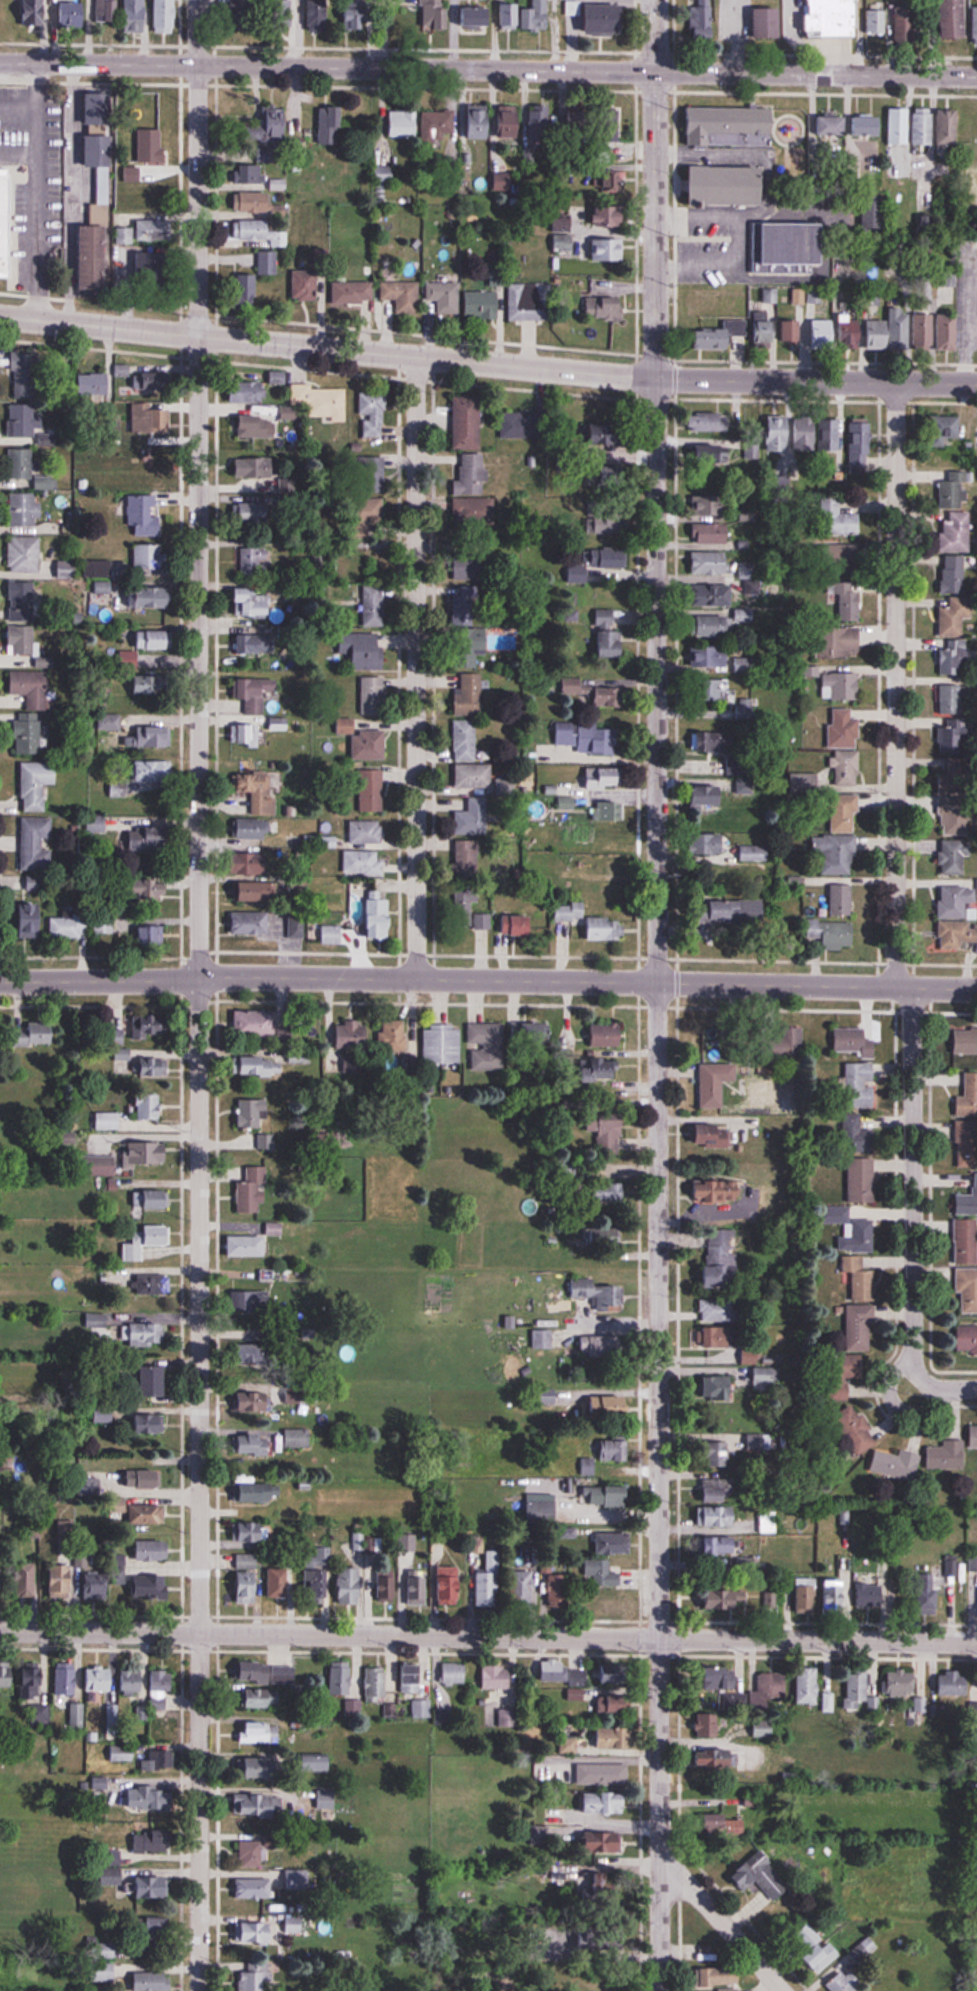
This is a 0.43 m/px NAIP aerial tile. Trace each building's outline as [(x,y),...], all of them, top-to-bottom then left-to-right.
[(23,26),(40,26),(40,0),(23,0),(23,26)] [(94,23),(119,23),(119,0),(94,0),(94,23)] [(147,35),(147,0),(127,0),(127,35),(147,35)] [(155,32),(177,32),(177,0),(155,0),(155,32)] [(330,30),(330,0),(308,0),(308,30),(330,30)] [(365,14),(380,14),(380,0),(365,0),(365,14)] [(421,29),(445,29),(445,0),(421,0),(421,29)] [(550,0),(532,0),(532,29),(550,29),(550,0)] [(804,4),(804,0),(852,0),(852,24),(849,24),(849,33),(805,33),(805,28),(802,28),(802,12),(806,12),(806,4),(804,4)] [(967,39),(967,0),(945,0),(945,39),(967,39)] [(580,2),(567,2),(567,15),(580,15),(580,2)] [(87,28),(87,3),(61,3),(61,28),(87,28)] [(528,29),(528,5),(501,4),(501,28),(528,29)] [(588,5),(588,32),(627,32),(627,5),(588,5)] [(461,27),(493,27),(493,8),(461,8),(461,27)] [(783,38),(783,9),(734,10),(734,38),(783,38)] [(868,34),(886,34),(886,10),(868,10),(868,34)] [(349,12),(349,28),(361,28),(361,12),(349,12)] [(551,105),(531,105),(531,140),(551,140),(551,105)] [(342,145),(342,106),(319,106),(319,145),(342,145)] [(492,106),(468,106),(468,139),(492,139),(492,106)] [(520,106),(500,106),(500,138),(520,138),(520,106)] [(776,121),(745,121),(745,108),(689,107),(688,146),(776,148),(776,121)] [(287,108),(259,108),(259,145),(287,145),(287,108)] [(610,128),(620,126),(616,108),(606,111),(610,128)] [(912,109),(890,109),(890,145),(934,145),(934,109),(912,109)] [(391,110),(391,136),(418,136),(418,110),(391,110)] [(456,134),(456,110),(423,110),(423,144),(445,144),(445,134),(456,134)] [(572,110),(572,133),(597,133),(597,110),(572,110)] [(954,111),(939,111),(939,145),(954,145),(954,111)] [(848,116),(816,116),(816,135),(848,135),(848,116)] [(884,136),(884,117),(852,117),(852,136),(884,136)] [(165,165),(165,129),(140,129),(139,164),(165,165)] [(91,219),(111,220),(114,137),(93,136),(91,219)] [(233,184),(267,184),(267,165),(233,165),(233,184)] [(767,167),(694,167),(694,205),(767,205),(767,167)] [(12,171),(0,171),(0,279),(13,279),(12,171)] [(511,174),(495,174),(495,191),(511,191),(511,174)] [(620,190),(619,175),(608,177),(610,191),(620,190)] [(234,193),(234,213),(270,213),(270,193),(234,193)] [(863,229),(885,229),(885,200),(863,200),(863,229)] [(131,215),(131,226),(137,226),(137,241),(173,242),(173,215),(131,215)] [(553,253),(573,253),(574,215),(554,215),(553,253)] [(272,221),(234,221),(234,242),(284,242),(284,233),(272,233),(272,221)] [(826,224),(752,225),(753,274),(782,274),(782,267),(826,267),(826,224)] [(109,293),(109,227),(81,227),(81,293),(109,293)] [(116,228),(116,244),(130,244),(130,228),(116,228)] [(626,262),(626,241),(594,241),(594,262),(626,262)] [(258,276),(245,276),(245,309),(259,309),(259,277),(277,276),(277,253),(258,253),(258,276)] [(147,288),(169,288),(169,256),(147,256),(147,288)] [(319,271),(293,271),(293,301),(319,301),(319,271)] [(374,283),(333,283),(333,305),(374,305),(374,283)] [(398,315),(420,315),(420,283),(383,283),(383,301),(398,301),(398,315)] [(460,314),(460,284),(427,284),(427,303),(438,303),(438,314),(460,314)] [(509,322),(553,322),(553,285),(509,285),(509,322)] [(467,318),(501,318),(501,293),(467,293),(467,318)] [(794,304),(803,304),(802,293),(794,294),(794,304)] [(625,322),(625,298),(588,298),(588,322),(625,322)] [(911,348),(911,307),(895,307),(895,320),(786,320),(786,348),(911,348)] [(778,320),(770,320),(770,314),(756,314),(756,345),(778,345),(778,320)] [(959,315),(915,315),(915,351),(959,352),(959,315)] [(725,330),(698,330),(698,350),(734,350),(734,338),(746,338),(746,321),(725,321),(725,330)] [(10,390),(37,390),(37,355),(10,355),(10,390)] [(114,376),(130,376),(130,365),(114,365),(114,376)] [(134,374),(134,391),(165,391),(165,374),(134,374)] [(109,375),(90,375),(90,387),(109,387),(109,375)] [(266,383),(237,383),(237,404),(266,404),(266,383)] [(346,421),(347,388),(293,387),(293,405),(311,405),(311,420),(346,421)] [(362,393),(362,437),(386,437),(386,393),(362,393)] [(11,405),(10,438),(38,439),(40,407),(11,405)] [(133,405),(133,433),(169,433),(169,410),(157,410),(157,405),(133,405)] [(481,444),(481,406),(454,406),(454,444),(481,444)] [(550,411),(500,411),(500,440),(550,440),(550,411)] [(726,432),(726,413),(688,413),(688,432),(726,432)] [(946,439),(961,439),(961,417),(921,417),(921,444),(946,444),(946,439)] [(273,440),(273,418),(240,418),(240,440),(273,440)] [(769,451),(791,451),(791,419),(769,419),(769,451)] [(794,451),(817,451),(817,419),(794,419),(794,451)] [(840,420),(822,420),(822,451),(840,451),(840,420)] [(871,423),(850,422),(849,467),(870,467),(871,423)] [(731,447),(695,447),(695,463),(731,463),(731,447)] [(9,479),(36,479),(36,449),(9,449),(9,479)] [(484,494),(484,455),(453,455),(453,494),(484,494)] [(274,480),(274,457),(237,458),(237,480),(274,480)] [(384,457),(365,460),(368,472),(386,469),(384,457)] [(134,461),(134,482),(173,482),(173,461),(134,461)] [(623,465),(602,468),(605,488),(626,484),(623,465)] [(940,508),(967,508),(967,473),(940,473),(940,508)] [(11,526),(36,526),(36,517),(42,517),(42,502),(37,502),(37,494),(11,494),(11,526)] [(697,495),(697,516),(730,516),(730,495),(697,495)] [(157,496),(130,496),(130,536),(161,536),(161,517),(157,517),(157,496)] [(357,498),(357,526),(384,526),(384,498),(357,498)] [(495,498),(453,498),(453,521),(495,521),(495,498)] [(270,524),(270,502),(240,502),(240,524),(270,524)] [(860,534),(860,513),(827,513),(827,534),(860,534)] [(970,552),(970,515),(941,515),(941,552),(970,552)] [(728,524),(693,524),(693,544),(728,544),(728,524)] [(9,536),(9,573),(41,573),(41,536),(9,536)] [(372,544),(371,554),(379,554),(380,545),(372,544)] [(134,545),(134,572),(165,572),(165,545),(134,545)] [(270,548),(241,548),(241,578),(270,578),(270,548)] [(630,568),(630,552),(594,552),(594,568),(630,568)] [(728,553),(692,553),(692,575),(728,575),(728,553)] [(965,556),(942,556),(942,593),(965,593),(965,556)] [(76,575),(76,561),(59,561),(59,575),(76,575)] [(11,616),(35,616),(34,580),(10,581),(11,616)] [(756,581),(746,584),(749,595),(759,592),(756,581)] [(172,586),(131,585),(130,609),(172,609),(172,586)] [(452,585),(452,628),(478,628),(478,585),(452,585)] [(363,626),(385,626),(385,586),(363,586),(363,626)] [(733,606),(733,586),(690,586),(690,606),(733,606)] [(235,589),(235,616),(270,616),(270,589),(235,589)] [(862,621),(862,594),(840,594),(840,621),(862,621)] [(940,637),(963,637),(963,618),(973,618),(973,607),(940,607),(940,637)] [(596,657),(621,657),(620,610),(595,610),(596,657)] [(733,637),(733,616),(693,616),(693,637),(733,637)] [(9,626),(9,655),(35,655),(35,626),(9,626)] [(851,653),(861,653),(861,628),(832,628),(832,659),(851,659),(851,653)] [(121,668),(138,668),(138,650),(172,650),(172,631),(136,631),(136,651),(121,651),(121,668)] [(477,650),(487,650),(487,634),(453,634),(453,668),(477,668),(477,650)] [(354,670),(383,670),(383,635),(354,635),(354,670)] [(938,674),(964,676),(966,643),(955,642),(954,648),(940,647),(938,674)] [(755,673),(755,657),(738,657),(738,647),(694,648),(694,669),(734,669),(734,673),(755,673)] [(43,694),(43,671),(12,671),(12,694),(43,694)] [(457,716),(482,716),(482,673),(457,673),(457,716)] [(824,674),(824,700),(860,700),(860,674),(824,674)] [(125,695),(165,695),(165,677),(125,677),(125,695)] [(385,716),(385,677),(362,677),(362,716),(385,716)] [(279,679),(247,679),(247,716),(266,716),(266,691),(279,691),(279,679)] [(734,702),(734,680),(707,680),(707,702),(734,702)] [(940,714),(964,714),(964,686),(940,686),(940,714)] [(752,700),(740,701),(741,718),(754,717),(752,700)] [(859,710),(834,709),(832,790),(857,790),(859,710)] [(41,755),(41,712),(16,712),(16,755),(41,755)] [(122,731),(122,714),(97,714),(97,731),(122,731)] [(476,720),(454,720),(454,760),(476,760),(476,720)] [(615,758),(617,727),(555,723),(553,745),(575,747),(574,755),(615,758)] [(259,747),(259,724),(232,724),(232,747),(259,747)] [(961,755),(962,727),(940,726),(939,754),(961,755)] [(172,727),(132,727),(132,747),(172,747),(172,727)] [(387,731),(353,731),(353,759),(387,759),(387,731)] [(697,754),(724,754),(724,734),(697,733),(697,754)] [(129,779),(147,794),(166,770),(148,756),(129,779)] [(967,760),(941,760),(941,794),(967,794),(967,760)] [(22,762),(22,812),(46,812),(46,784),(58,784),(58,762),(22,762)] [(454,764),(454,787),(492,787),(492,764),(454,764)] [(586,768),(586,788),(623,788),(623,768),(586,768)] [(383,769),(360,769),(360,809),(383,809),(383,769)] [(276,772),(240,773),(241,793),(252,793),(252,816),(276,815),(276,772)] [(693,787),(693,807),(726,807),(726,787),(693,787)] [(833,795),(833,834),(856,834),(856,813),(860,813),(860,795),(833,795)] [(467,811),(454,811),(454,833),(487,834),(488,797),(468,797),(467,811)] [(941,836),(967,836),(967,801),(941,801),(941,836)] [(591,802),(591,821),(624,821),(624,802),(591,802)] [(87,832),(106,832),(106,815),(87,815),(87,832)] [(51,870),(51,817),(21,817),(21,870),(51,870)] [(272,839),(272,820),(226,820),(226,839),(272,839)] [(349,844),(383,844),(383,821),(349,821),(349,844)] [(165,850),(165,827),(146,827),(146,834),(132,834),(132,850),(165,850)] [(726,835),(695,835),(695,855),(726,855),(726,835)] [(822,876),(856,876),(857,837),(812,836),(812,856),(823,856),(822,876)] [(479,841),(454,841),(454,877),(479,877),(479,841)] [(966,876),(966,842),(940,842),(940,876),(966,876)] [(770,862),(770,846),(739,846),(739,862),(770,862)] [(345,851),(345,876),(384,876),(384,851),(345,851)] [(276,901),(276,853),(245,853),(245,879),(239,880),(239,901),(276,901)] [(151,899),(150,880),(124,881),(125,900),(151,899)] [(153,899),(168,900),(169,881),(154,881),(153,899)] [(853,916),(853,886),(830,886),(830,916),(853,916)] [(940,888),(940,920),(940,949),(964,949),(964,943),(976,943),(976,888),(940,888)] [(492,928),(492,913),(474,913),(474,901),(479,901),(479,890),(456,890),(456,928),(492,928)] [(349,937),(392,939),(394,900),(369,899),(368,927),(350,926),(349,937)] [(765,922),(765,901),(710,901),(710,922),(765,922)] [(586,917),(586,902),(555,902),(555,921),(587,921),(586,940),(624,940),(624,918),(586,917)] [(43,938),(43,903),(19,903),(19,938),(43,938)] [(233,912),(233,935),(271,935),(271,912),(233,912)] [(116,933),(116,915),(96,915),(96,933),(116,933)] [(90,937),(90,916),(49,916),(50,938),(90,937)] [(807,940),(824,940),(824,949),(855,950),(855,922),(808,920),(807,940)] [(323,944),(344,944),(344,925),(323,925),(323,944)] [(165,926),(139,926),(139,945),(165,945),(165,926)] [(277,1010),(236,1010),(236,1036),(277,1036),(277,1010)] [(134,1015),(134,1038),(158,1038),(158,1015),(134,1015)] [(31,1020),(32,1043),(55,1043),(55,1020),(31,1020)] [(338,1020),(338,1044),(369,1044),(369,1020),(338,1020)] [(407,1052),(407,1020),(380,1020),(380,1052),(407,1052)] [(523,1021),(523,1040),(551,1040),(551,1021),(523,1021)] [(504,1022),(470,1022),(470,1070),(504,1070),(504,1022)] [(623,1045),(623,1023),(592,1023),(592,1045),(623,1045)] [(432,1028),(423,1028),(423,1063),(461,1063),(461,1024),(432,1024),(432,1028)] [(802,1058),(802,1026),(776,1026),(776,1058),(802,1058)] [(835,1052),(860,1052),(860,1059),(876,1059),(876,1040),(867,1040),(867,1028),(835,1028),(835,1052)] [(168,1074),(168,1057),(132,1057),(132,1048),(117,1048),(117,1074),(168,1074)] [(311,1052),(291,1052),(291,1062),(311,1062),(311,1052)] [(240,1056),(240,1075),(282,1075),(282,1056),(240,1056)] [(619,1058),(587,1058),(587,1080),(619,1080),(619,1058)] [(725,1081),(737,1081),(737,1063),(701,1063),(701,1108),(725,1108),(725,1081)] [(875,1063),(845,1063),(846,1108),(876,1107),(875,1063)] [(958,1116),(976,1116),(976,1072),(965,1072),(965,1095),(958,1095),(958,1116)] [(162,1092),(141,1092),(141,1120),(162,1120),(162,1092)] [(239,1128),(268,1128),(268,1099),(239,1099),(239,1128)] [(119,1112),(97,1112),(97,1129),(119,1129),(119,1112)] [(876,1151),(876,1129),(862,1129),(862,1113),(842,1113),(842,1151),(876,1151)] [(622,1151),(623,1117),(590,1116),(589,1131),(598,1131),(598,1150),(622,1151)] [(959,1140),(976,1140),(976,1123),(959,1123),(959,1140)] [(708,1126),(708,1148),(731,1148),(731,1126),(708,1126)] [(168,1164),(168,1141),(150,1141),(150,1164),(168,1164)] [(849,1202),(875,1202),(875,1159),(849,1158),(849,1202)] [(239,1184),(239,1195),(261,1195),(261,1184),(269,1184),(269,1165),(246,1165),(246,1184),(239,1184)] [(976,1214),(976,1171),(975,1171),(974,1194),(956,1194),(956,1213),(976,1214)] [(744,1201),(744,1179),(695,1179),(695,1200),(744,1201)] [(625,1200),(625,1183),(596,1183),(596,1200),(625,1200)] [(131,1211),(169,1211),(169,1190),(131,1190),(131,1211)] [(954,1263),(976,1263),(976,1218),(954,1218),(954,1263)] [(874,1219),(844,1219),(844,1236),(838,1235),(838,1251),(874,1251),(874,1219)] [(283,1234),(283,1223),(267,1223),(267,1234),(283,1234)] [(622,1245),(622,1224),(585,1224),(585,1245),(622,1245)] [(171,1245),(171,1225),(143,1225),(144,1231),(134,1231),(135,1243),(124,1243),(125,1262),(144,1262),(144,1246),(171,1245)] [(229,1256),(267,1256),(267,1235),(229,1235),(229,1256)] [(707,1286),(738,1285),(736,1247),(705,1249),(707,1286)] [(841,1271),(852,1272),(852,1300),(876,1300),(876,1270),(865,1270),(865,1256),(842,1256),(841,1271)] [(956,1267),(956,1292),(959,1292),(959,1313),(976,1313),(976,1267),(956,1267)] [(136,1293),(172,1293),(172,1275),(136,1275),(136,1293)] [(598,1306),(619,1306),(618,1277),(572,1277),(572,1298),(597,1298),(598,1306)] [(247,1290),(247,1313),(272,1313),(272,1290),(247,1290)] [(735,1322),(735,1299),(700,1299),(700,1322),(735,1322)] [(846,1303),(846,1350),(875,1350),(875,1303),(846,1303)] [(166,1345),(166,1322),(131,1322),(131,1345),(166,1345)] [(976,1350),(976,1326),(958,1326),(958,1350),(976,1350)] [(701,1328),(701,1347),(716,1347),(716,1328),(701,1328)] [(622,1336),(582,1336),(582,1354),(622,1354),(622,1336)] [(839,1384),(827,1386),(830,1400),(874,1392),(867,1354),(834,1360),(839,1384)] [(167,1365),(144,1365),(144,1396),(167,1396),(167,1365)] [(734,1375),(706,1375),(706,1400),(734,1400),(734,1375)] [(267,1409),(267,1382),(241,1382),(241,1409),(267,1409)] [(591,1396),(591,1417),(632,1417),(632,1396),(591,1396)] [(857,1455),(880,1441),(855,1403),(833,1417),(857,1455)] [(94,1421),(113,1421),(113,1408),(94,1408),(94,1421)] [(135,1433),(166,1433),(166,1414),(135,1414),(135,1433)] [(311,1428),(284,1428),(284,1447),(311,1447),(311,1428)] [(238,1455),(272,1455),(272,1429),(238,1429),(238,1455)] [(707,1465),(730,1465),(730,1435),(707,1435),(707,1465)] [(766,1451),(766,1435),(748,1435),(748,1451),(766,1451)] [(631,1438),(599,1438),(599,1461),(631,1461),(631,1438)] [(927,1441),(927,1468),(965,1468),(965,1441),(927,1441)] [(900,1454),(875,1449),(871,1471),(917,1480),(922,1453),(901,1449),(900,1454)] [(125,1487),(162,1487),(162,1469),(125,1469),(125,1487)] [(234,1502),(276,1502),(276,1482),(234,1482),(234,1502)] [(734,1483),(703,1484),(704,1502),(735,1500),(734,1483)] [(592,1484),(592,1505),(630,1505),(630,1484),(592,1484)] [(558,1500),(527,1500),(527,1521),(558,1521),(558,1500)] [(112,1512),(127,1510),(126,1503),(112,1505),(112,1512)] [(128,1503),(128,1523),(166,1523),(166,1503),(128,1503)] [(698,1525),(737,1525),(737,1505),(698,1505),(698,1525)] [(760,1531),(777,1531),(777,1508),(760,1508),(760,1531)] [(237,1521),(237,1542),(268,1542),(268,1521),(237,1521)] [(595,1531),(595,1552),(633,1552),(633,1531),(595,1531)] [(738,1553),(738,1537),(701,1537),(701,1553),(738,1553)] [(136,1560),(170,1560),(170,1540),(136,1540),(136,1560)] [(330,1547),(309,1547),(309,1602),(330,1602),(330,1547)] [(477,1571),(476,1606),(500,1606),(500,1550),(485,1550),(485,1571),(477,1571)] [(969,1553),(969,1570),(976,1570),(976,1553),(969,1553)] [(237,1568),(258,1568),(258,1554),(237,1554),(237,1568)] [(739,1570),(757,1568),(756,1557),(738,1559),(739,1570)] [(585,1576),(593,1576),(593,1586),(622,1586),(622,1572),(610,1572),(610,1559),(585,1559),(585,1576)] [(17,1562),(17,1600),(37,1600),(37,1562),(17,1562)] [(73,1596),(73,1564),(50,1564),(50,1596),(73,1596)] [(85,1600),(109,1600),(109,1564),(85,1564),(85,1600)] [(437,1567),(437,1603),(460,1603),(460,1567),(437,1567)] [(339,1568),(339,1604),(362,1604),(362,1568),(339,1568)] [(123,1587),(126,1570),(119,1569),(116,1586),(123,1587)] [(291,1599),(291,1569),(272,1569),(272,1599),(291,1599)] [(517,1606),(534,1606),(534,1570),(517,1570),(517,1606)] [(237,1571),(237,1603),(259,1603),(260,1571),(237,1571)] [(395,1571),(377,1571),(377,1599),(395,1599),(395,1571)] [(569,1606),(569,1574),(549,1574),(549,1606),(569,1606)] [(427,1605),(427,1576),(408,1576),(408,1605),(427,1605)] [(138,1577),(138,1601),(171,1601),(171,1577),(138,1577)] [(798,1578),(798,1613),(817,1613),(817,1578),(798,1578)] [(849,1579),(825,1579),(825,1610),(849,1610),(849,1579)] [(895,1597),(895,1581),(856,1581),(856,1607),(888,1607),(888,1597),(895,1597)] [(706,1589),(706,1610),(748,1610),(748,1589),(706,1589)] [(935,1589),(915,1589),(915,1615),(935,1615),(935,1589)] [(778,1590),(759,1590),(759,1612),(778,1612),(778,1590)] [(644,1618),(644,1599),(607,1599),(607,1618),(644,1618)] [(541,1682),(566,1682),(566,1660),(541,1660),(541,1682)] [(331,1694),(352,1694),(352,1662),(331,1662),(331,1694)] [(15,1663),(0,1663),(0,1689),(15,1689),(15,1663)] [(21,1663),(21,1700),(41,1700),(41,1663),(21,1663)] [(467,1663),(444,1663),(444,1684),(467,1684),(467,1663)] [(56,1694),(76,1694),(76,1664),(56,1664),(56,1694)] [(416,1685),(424,1685),(424,1664),(402,1664),(402,1692),(416,1692),(416,1685)] [(243,1683),(295,1683),(295,1665),(243,1665),(243,1683)] [(482,1666),(482,1689),(513,1689),(513,1666),(482,1666)] [(709,1690),(742,1690),(742,1666),(709,1666),(709,1690)] [(388,1667),(369,1667),(369,1699),(388,1699),(388,1667)] [(114,1669),(86,1669),(86,1692),(114,1692),(114,1669)] [(146,1695),(146,1669),(122,1669),(122,1695),(146,1695)] [(797,1704),(819,1704),(819,1669),(797,1669),(797,1704)] [(869,1669),(847,1669),(847,1702),(869,1702),(869,1669)] [(152,1671),(153,1698),(175,1698),(174,1671),(152,1671)] [(916,1696),(916,1671),(888,1671),(888,1696),(916,1696)] [(772,1696),(788,1696),(788,1673),(759,1673),(759,1707),(772,1707),(772,1696)] [(970,1695),(970,1674),(938,1674),(938,1695),(970,1695)] [(280,1689),(247,1689),(247,1708),(280,1708),(280,1689)] [(608,1714),(630,1714),(630,1694),(608,1694),(608,1714)] [(833,1694),(824,1694),(824,1710),(833,1710),(833,1694)] [(413,1717),(432,1717),(432,1700),(413,1700),(413,1717)] [(33,1706),(33,1725),(49,1725),(49,1706),(33,1706)] [(498,1711),(498,1726),(519,1726),(519,1711),(498,1711)] [(695,1714),(695,1736),(721,1736),(721,1714),(695,1714)] [(753,1736),(775,1736),(775,1721),(753,1721),(753,1736)] [(272,1743),(272,1722),(242,1722),(242,1743),(272,1743)] [(599,1748),(629,1748),(629,1727),(599,1727),(599,1748)] [(696,1750),(696,1768),(742,1768),(742,1750),(696,1750)] [(141,1771),(174,1771),(174,1752),(141,1752),(141,1771)] [(278,1755),(245,1755),(245,1779),(278,1779),(278,1755)] [(577,1784),(629,1784),(629,1763),(577,1763),(577,1784)] [(128,1788),(128,1810),(175,1810),(175,1788),(128,1788)] [(627,1792),(585,1792),(585,1813),(627,1813),(627,1792)] [(284,1817),(284,1794),(240,1794),(240,1817),(284,1817)] [(710,1815),(710,1835),(744,1835),(744,1815),(710,1815)] [(589,1849),(625,1849),(625,1832),(589,1832),(589,1849)] [(757,1883),(767,1901),(788,1890),(767,1851),(731,1870),(742,1891),(757,1883)] [(288,1888),(298,1888),(298,1874),(288,1874),(288,1888)] [(595,1874),(594,1895),(614,1895),(615,1874),(595,1874)] [(171,1878),(139,1878),(139,1898),(171,1898),(171,1878)] [(273,1879),(238,1879),(238,1900),(273,1900),(273,1879)] [(175,1933),(172,1914),(148,1918),(151,1937),(175,1933)] [(245,1922),(245,1944),(275,1944),(275,1922),(245,1922)] [(839,1956),(812,1924),(799,1934),(811,1949),(803,1955),(818,1973),(839,1956)] [(579,1927),(579,1946),(613,1946),(613,1927),(579,1927)] [(849,1954),(858,1964),(877,1946),(869,1936),(849,1954)] [(92,1963),(92,1981),(116,1981),(116,1963),(92,1963)] [(240,1990),(272,1990),(272,1963),(240,1963),(240,1990)] [(832,1990),(867,1990),(868,1990),(849,1966),(827,1984),(832,1990)] [(709,1984),(742,1984),(742,1967),(709,1967),(709,1984)]
